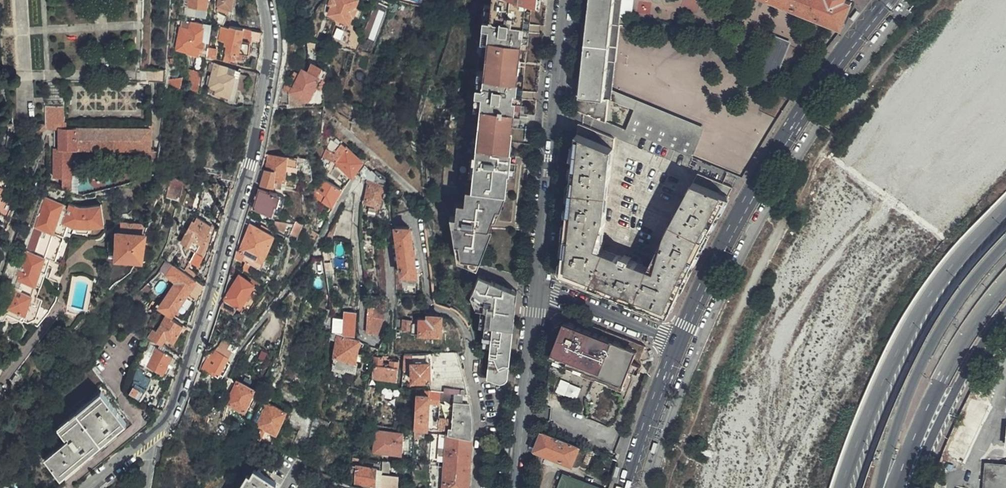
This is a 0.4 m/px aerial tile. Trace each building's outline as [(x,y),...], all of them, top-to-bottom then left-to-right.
[(190,15),(204,15),(204,8),(203,8),(203,0),(191,0),(190,15)] [(232,0),(219,0),(218,7),(220,7),(220,12),(229,14),(232,0)] [(334,1),(333,0),(331,0),(329,6),(332,7),(328,15),(347,23),(351,15),(352,15),(355,8),(354,8),(357,0),(335,0),(334,1)] [(479,123),(510,126),(515,118),(515,112),(519,112),(523,106),(524,95),(525,86),(526,68),(528,43),(529,29),(530,21),(532,3),(522,0),(491,0),(490,6),(484,6),(484,12),(490,13),(489,17),(483,16),(482,32),(485,35),(488,36),(487,41),(484,71),(478,70),(478,77),(480,79),(483,80),(483,86),(477,85),(475,99),(477,101),(481,102),(481,106),(479,123)] [(592,5),(582,95),(578,95),(577,110),(608,122),(609,109),(611,91),(613,80),(619,14),(621,0),(592,0),(592,5)] [(802,9),(843,27),(853,3),(846,0),(780,0),(802,9)] [(372,3),(360,47),(373,51),(386,7),(372,3)] [(244,23),(260,25),(258,15),(245,14),(244,23)] [(213,15),(213,25),(225,27),(226,16),(213,15)] [(200,42),(203,24),(182,21),(177,50),(185,52),(185,49),(200,52),(202,44),(200,42)] [(338,21),(333,37),(343,40),(348,24),(338,21)] [(241,34),(242,29),(229,27),(228,29),(221,28),(218,41),(225,42),(224,47),(227,47),(226,52),(237,54),(241,34)] [(772,89),(790,43),(774,37),(771,44),(757,83),(772,89)] [(206,58),(215,60),(217,50),(207,49),(206,58)] [(229,95),(235,69),(207,63),(206,72),(213,75),(209,89),(216,92),(216,90),(229,95)] [(307,73),(299,70),(297,72),(300,74),(296,83),(293,82),(289,93),(293,102),(296,100),(293,94),(307,101),(317,79),(320,80),(324,71),(314,66),(311,70),(309,69),(307,73)] [(609,109),(608,122),(656,142),(690,157),(698,139),(702,129),(639,103),(611,91),(609,109)] [(65,121),(65,106),(51,106),(46,106),(47,122),(65,121)] [(67,191),(71,192),(71,182),(71,150),(93,150),(151,150),(150,130),(152,130),(152,128),(152,122),(141,122),(65,123),(59,123),(59,129),(59,142),(54,142),(54,172),(62,173),(63,189),(67,191)] [(510,126),(479,123),(477,138),(473,137),(472,144),(478,145),(478,153),(471,153),(470,165),(476,166),(475,174),(474,190),(465,189),(464,203),(463,212),(455,211),(455,216),(480,225),(488,228),(502,192),(505,192),(505,181),(504,162),(502,148),(508,132),(510,126)] [(662,313),(666,315),(671,313),(684,284),(697,259),(711,233),(727,202),(734,189),(699,174),(684,202),(664,241),(650,268),(631,261),(632,259),(625,256),(624,258),(604,250),(607,225),(609,203),(611,181),(615,146),(615,139),(580,125),(576,159),(573,191),(570,212),(568,233),(567,246),(565,266),(564,273),(585,282),(610,292),(643,305),(662,313)] [(514,126),(510,126),(508,132),(502,148),(504,162),(505,181),(505,192),(506,179),(510,178),(509,170),(508,153),(508,149),(513,135),(514,126)] [(328,139),(318,160),(322,175),(324,176),(331,160),(335,162),(334,164),(346,174),(351,179),(356,172),(361,164),(344,148),(342,151),(340,150),(336,156),(330,153),(334,143),(328,139)] [(291,158),(268,156),(267,171),(265,171),(259,186),(285,189),(285,187),(294,187),(298,158),(291,158)] [(363,166),(360,174),(367,178),(367,183),(368,183),(367,191),(365,203),(378,205),(381,195),(383,185),(381,185),(382,183),(374,181),(375,177),(363,166)] [(179,200),(184,181),(171,178),(166,197),(179,200)] [(326,183),(322,181),(315,192),(325,197),(322,202),(331,207),(340,191),(326,183)] [(46,185),(45,185),(40,197),(62,205),(67,191),(63,189),(46,185)] [(211,211),(213,194),(206,194),(206,187),(189,185),(186,208),(211,211)] [(277,195),(255,189),(253,195),(257,196),(254,209),(271,214),(277,195)] [(40,197),(26,236),(18,258),(2,302),(0,307),(0,321),(1,322),(3,316),(17,321),(19,315),(41,322),(44,313),(48,303),(42,301),(47,288),(56,264),(62,265),(71,241),(77,225),(88,225),(98,223),(106,220),(101,200),(78,206),(69,202),(67,206),(62,205),(40,197)] [(456,202),(455,211),(463,212),(464,203),(456,202)] [(455,218),(451,218),(453,221),(449,226),(448,232),(449,232),(483,241),(488,228),(480,225),(455,216),(455,218)] [(200,253),(205,240),(202,239),(208,223),(191,217),(189,222),(187,221),(178,245),(200,253)] [(246,235),(241,233),(235,253),(234,259),(258,267),(264,254),(265,254),(273,236),(266,233),(268,229),(261,226),(260,229),(253,227),(254,223),(252,222),(246,235)] [(287,223),(273,222),(272,229),(284,233),(287,223)] [(119,234),(117,234),(116,259),(144,259),(145,235),(143,235),(143,224),(120,223),(119,234)] [(333,226),(323,245),(330,248),(335,227),(333,226)] [(409,228),(394,229),(400,275),(415,275),(414,269),(414,263),(411,243),(409,228)] [(476,259),(483,241),(449,232),(450,250),(471,257),(476,259)] [(116,259),(117,234),(109,233),(108,259),(116,259)] [(467,265),(471,257),(450,250),(451,258),(467,265)] [(446,273),(455,282),(459,262),(447,257),(446,268),(446,273)] [(160,271),(168,275),(173,265),(166,260),(160,271)] [(195,298),(205,284),(204,283),(173,265),(168,275),(178,281),(170,292),(161,306),(172,314),(184,298),(188,293),(195,298)] [(235,283),(227,280),(220,306),(233,313),(238,306),(240,307),(253,283),(251,283),(253,279),(242,273),(240,276),(239,276),(235,283)] [(489,346),(487,380),(510,381),(517,283),(475,280),(474,302),(485,303),(482,346),(489,346)] [(383,316),(384,299),(372,302),(372,299),(367,300),(367,303),(366,319),(366,335),(376,335),(379,329),(383,316)] [(54,316),(44,313),(41,322),(19,315),(17,321),(35,327),(44,330),(54,316)] [(343,323),(343,335),(353,334),(354,313),(343,313),(343,315),(339,316),(339,324),(343,323)] [(149,338),(161,344),(166,336),(173,340),(177,333),(182,324),(167,315),(166,317),(157,331),(154,329),(149,338)] [(439,334),(439,315),(428,315),(428,320),(412,319),(412,333),(439,334)] [(3,316),(1,322),(10,325),(15,324),(17,321),(3,316)] [(565,324),(562,329),(559,339),(552,357),(554,358),(554,360),(562,363),(563,361),(568,363),(565,370),(572,373),(575,366),(580,368),(579,370),(584,372),(582,377),(622,393),(631,370),(638,373),(642,364),(639,363),(640,360),(639,359),(636,358),(638,353),(641,354),(644,348),(646,346),(594,326),(591,334),(581,330),(565,324)] [(359,341),(357,341),(338,337),(339,334),(328,332),(327,340),(337,342),(334,359),(355,363),(359,341)] [(231,350),(236,352),(239,346),(231,341),(222,338),(219,345),(210,352),(203,368),(210,372),(212,369),(219,373),(231,350)] [(147,345),(140,362),(163,372),(172,356),(147,345)] [(460,369),(455,352),(435,353),(435,357),(434,382),(434,390),(455,391),(467,392),(466,388),(460,369)] [(426,353),(405,353),(404,370),(411,370),(412,381),(430,380),(429,390),(434,390),(434,382),(435,357),(435,353),(426,353)] [(398,371),(398,362),(390,362),(390,366),(382,366),(382,358),(375,358),(374,380),(387,380),(387,383),(395,383),(396,370),(398,371)] [(93,450),(131,418),(114,399),(117,397),(109,389),(92,368),(61,394),(50,402),(67,422),(60,428),(69,439),(57,449),(46,458),(62,476),(93,450)] [(561,379),(557,391),(578,397),(582,386),(561,379)] [(369,381),(367,391),(367,393),(374,394),(374,392),(378,392),(378,389),(375,388),(375,382),(369,381)] [(244,411),(253,389),(237,382),(228,403),(244,411)] [(130,393),(141,398),(143,391),(133,386),(130,393)] [(471,410),(467,392),(455,391),(454,398),(451,428),(448,428),(447,435),(472,440),(475,440),(474,431),(473,419),(471,410)] [(427,428),(429,397),(415,395),(414,427),(427,428)] [(157,408),(162,411),(166,403),(168,399),(162,397),(157,408)] [(963,464),(990,407),(972,398),(945,454),(963,464)] [(260,426),(275,433),(284,412),(268,405),(258,425),(260,426)] [(400,455),(402,434),(376,432),(376,435),(375,453),(400,455)] [(573,465),(580,446),(566,440),(542,432),(536,451),(547,455),(573,465)] [(470,473),(472,440),(447,435),(446,446),(442,487),(468,487),(470,473)] [(608,475),(614,462),(599,456),(593,469),(608,475)] [(354,460),(352,477),(357,478),(357,483),(375,485),(376,469),(360,468),(361,461),(354,460)] [(388,463),(383,463),(383,473),(389,474),(390,473),(397,473),(397,469),(390,468),(390,465),(388,463)] [(986,464),(984,487),(1005,487),(1005,466),(986,464)] [(278,485),(254,471),(250,477),(248,476),(241,487),(276,487),(278,485)] [(382,487),(397,487),(398,477),(382,476),(382,487)] [(564,476),(559,487),(599,487),(564,476)]
